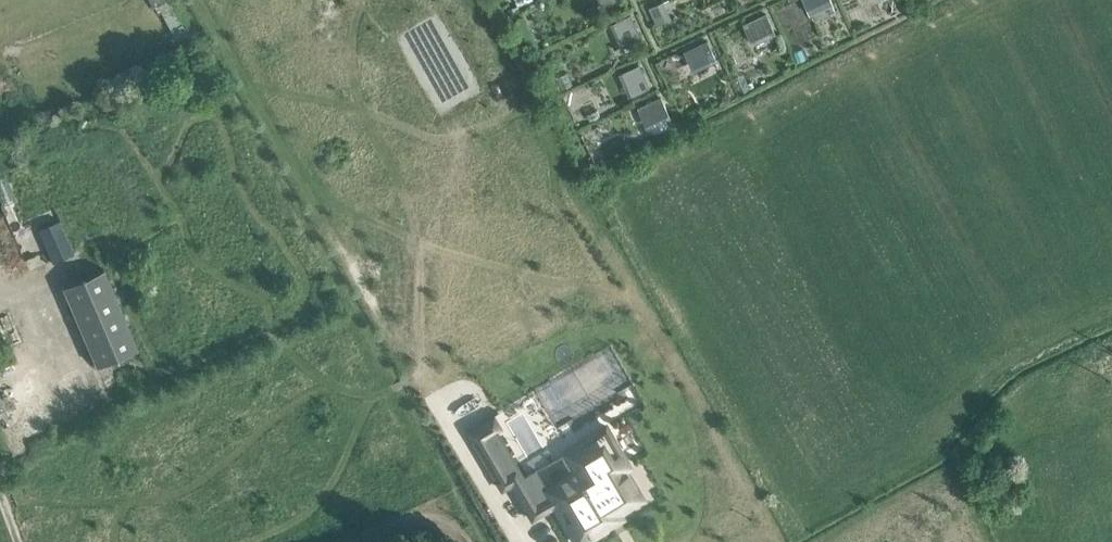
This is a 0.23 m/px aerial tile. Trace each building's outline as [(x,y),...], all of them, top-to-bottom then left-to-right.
[(648,4),(656,21),(668,16),(661,0),(657,0),(648,4)] [(828,0),(803,0),(808,12),(829,4),(828,0)] [(750,41),(772,31),(764,12),(742,22),(750,41)] [(628,13),(608,22),(620,49),(640,40),(628,13)] [(706,39),(681,50),(689,68),(714,58),(706,39)] [(636,63),(616,71),(626,96),(646,88),(636,63)] [(666,117),(658,98),(634,108),(642,127),(666,117)] [(74,253),(60,218),(38,227),(52,262),(74,253)] [(64,286),(97,365),(138,348),(103,268),(63,285),(64,286)] [(1107,354),(1104,376),(1111,381),(1111,353),(1107,354)] [(620,510),(643,497),(625,467),(629,465),(606,425),(579,441),(562,451),(563,451),(573,468),(543,486),(533,469),(524,474),(497,427),(498,426),(493,418),(492,419),(491,417),(468,430),(502,489),(511,483),(532,519),(555,505),(577,541),(578,541),(612,522),(623,516),(620,510)]
